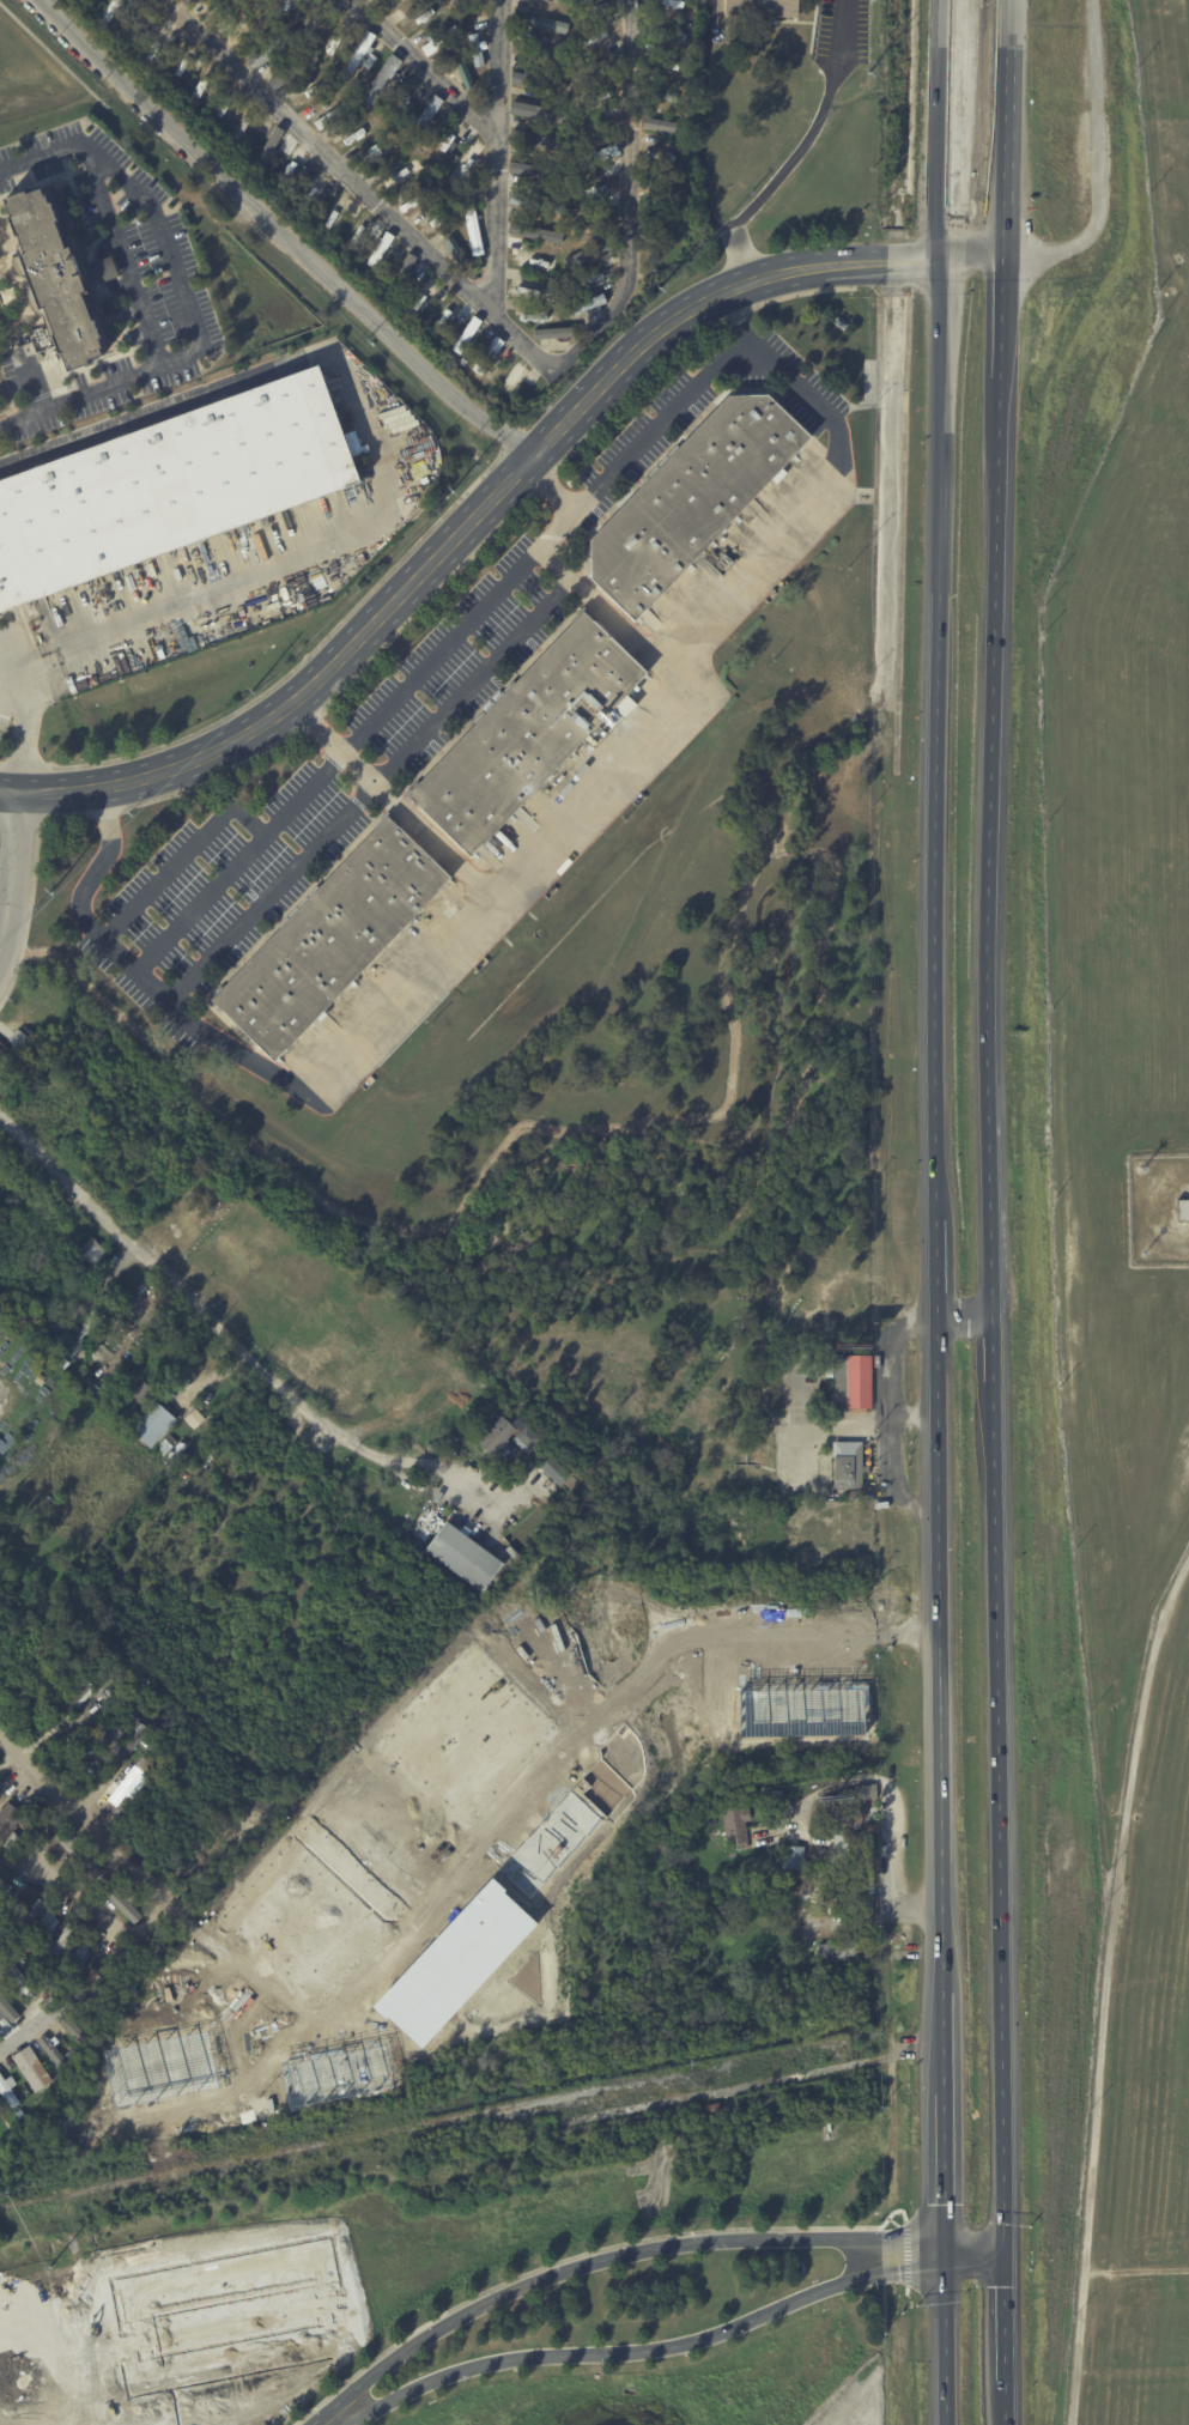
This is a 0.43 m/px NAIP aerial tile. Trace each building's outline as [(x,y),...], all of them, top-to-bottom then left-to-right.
[(99,23),(113,0),(123,0),(107,28),(99,23)] [(205,16),(227,0),(244,0),(210,24),(205,16)] [(453,6),(456,0),(468,0),(462,11),(453,6)] [(576,12),(603,0),(622,0),(623,2),(617,5),(618,10),(606,16),(603,11),(580,20),(576,12)] [(645,6),(646,0),(669,0),(683,2),(681,12),(645,6)] [(726,14),(726,0),(797,0),(796,16),(726,14)] [(224,38),(262,12),(268,20),(230,47),(224,38)] [(356,18),(330,59),(321,54),(347,12),(356,18)] [(517,12),(570,24),(568,36),(515,24),(517,12)] [(168,35),(166,37),(170,40),(168,46),(164,43),(156,61),(145,56),(162,19),(172,24),(168,35)] [(279,24),(283,29),(279,32),(274,28),(279,24)] [(617,36),(613,38),(615,43),(608,46),(606,41),(580,53),(575,42),(618,24),(623,34),(617,36)] [(462,34),(429,56),(423,47),(456,25),(462,34)] [(686,34),(684,44),(645,37),(647,26),(686,34)] [(247,60),(292,29),(298,38),(253,69),(247,60)] [(375,36),(369,47),(372,49),(369,55),(364,51),(346,81),(338,75),(365,30),(375,36)] [(479,42),(485,65),(475,67),(468,36),(478,34),(479,42)] [(548,49),(547,59),(526,55),(527,47),(548,49)] [(395,69),(371,108),(359,99),(389,54),(401,61),(395,69)] [(466,88),(474,85),(463,59),(455,62),(466,88)] [(683,75),(644,68),(645,59),(684,66),(683,75)] [(419,83),(400,115),(392,109),(411,78),(419,83)] [(661,78),(666,79),(667,84),(663,86),(659,85),(659,80),(661,78)] [(291,89),(283,95),(279,90),(290,81),(293,86),(291,89)] [(206,86),(196,104),(192,102),(199,89),(196,87),(199,83),(206,86)] [(618,95),(584,108),(581,99),(614,86),(618,95)] [(663,89),(662,95),(683,99),(680,108),(645,99),(648,91),(655,92),(656,86),(663,89)] [(443,102),(414,146),(405,140),(435,96),(443,102)] [(314,122),(344,101),(350,109),(320,131),(314,122)] [(321,101),(326,108),(321,110),(317,103),(321,101)] [(236,127),(250,102),(261,108),(238,147),(229,141),(236,127)] [(642,126),(675,132),(677,122),(644,116),(642,126)] [(283,132),(271,153),(263,150),(275,128),(283,132)] [(514,134),(566,145),(564,156),(511,144),(514,134)] [(619,153),(576,172),(571,163),(615,144),(619,153)] [(668,146),(666,153),(691,158),(688,168),(642,157),(644,148),(655,151),(656,144),(668,146)] [(483,150),(457,189),(449,184),(475,145),(483,150)] [(307,151),(292,182),(283,177),(297,147),(307,151)] [(398,163),(393,166),(389,162),(394,158),(398,163)] [(551,167),(511,162),(509,174),(550,179),(551,167)] [(414,174),(384,194),(378,187),(408,165),(414,174)] [(326,178),(309,206),(302,201),(319,171),(327,176),(326,178)] [(68,369),(105,354),(42,184),(4,196),(68,369)] [(351,195),(329,237),(320,232),(341,190),(351,195)] [(565,205),(563,217),(511,205),(514,193),(565,205)] [(474,205),(485,255),(474,256),(463,204),(474,201),(474,205)] [(420,228),(453,206),(459,214),(426,236),(420,228)] [(559,232),(569,236),(566,245),(514,234),(516,223),(559,232)] [(348,229),(344,236),(338,231),(344,224),(348,229)] [(395,237),(376,268),(368,262),(388,232),(395,237)] [(509,236),(522,240),(520,253),(505,249),(508,236),(509,236)] [(606,251),(603,243),(588,249),(591,256),(606,251)] [(674,249),(672,256),(666,254),(668,247),(674,249)] [(559,265),(557,275),(509,265),(510,255),(523,257),(524,251),(542,255),(541,261),(559,265)] [(564,254),(563,260),(553,259),(554,251),(564,254)] [(568,267),(582,262),(578,253),(565,258),(568,267)] [(98,283),(91,262),(111,255),(119,275),(98,283)] [(415,259),(404,279),(396,274),(408,255),(415,259)] [(617,274),(592,284),(589,277),(613,267),(617,274)] [(515,279),(533,283),(533,290),(514,286),(515,279)] [(542,303),(508,296),(510,285),(545,292),(542,303)] [(461,310),(456,317),(450,314),(445,321),(443,319),(436,329),(431,326),(451,295),(460,299),(455,307),(461,310)] [(602,310),(594,314),(592,308),(570,316),(566,308),(603,295),(607,303),(601,305),(602,310)] [(557,322),(518,323),(518,311),(557,311),(557,322)] [(483,331),(479,337),(473,333),(460,353),(453,348),(473,315),(481,321),(478,327),(483,331)] [(568,345),(551,346),(550,339),(547,339),(547,344),(542,345),(542,339),(536,339),(536,328),(575,326),(576,337),(568,338),(568,345)] [(503,352),(504,353),(498,362),(501,363),(493,374),(486,369),(481,377),(472,370),(495,337),(504,342),(499,350),(503,352)] [(358,475),(0,611),(0,479),(314,363),(358,475)] [(527,368),(521,375),(527,378),(521,388),(516,384),(505,399),(497,394),(518,363),(527,368)] [(781,405),(815,438),(637,623),(594,581),(593,541),(732,396),(771,395),(781,405)] [(653,672),(631,693),(641,702),(627,715),(618,707),(475,855),(412,794),(589,608),(654,671),(653,672)] [(652,632),(662,624),(649,608),(639,616),(652,632)] [(455,877),(278,1061),(214,999),(392,814),(455,877)] [(8,1050),(0,1060),(0,1043),(8,1050)] [(1176,1199),(1188,1199),(1188,1219),(1176,1220),(1176,1199)] [(108,1253),(95,1267),(77,1251),(91,1236),(108,1253)] [(61,1334),(69,1342),(56,1357),(47,1347),(60,1333),(61,1334)] [(876,1408),(839,1408),(839,1358),(854,1358),(854,1356),(878,1356),(876,1408)] [(73,1364),(67,1371),(60,1364),(66,1357),(73,1364)] [(131,1395),(144,1380),(154,1389),(141,1405),(131,1395)] [(160,1402),(180,1419),(153,1449),(133,1430),(159,1401),(160,1402)] [(182,1418),(194,1406),(205,1417),(193,1429),(182,1418)] [(512,1444),(505,1451),(501,1447),(493,1455),(480,1443),(504,1417),(518,1430),(509,1441),(512,1444)] [(532,1450),(523,1443),(521,1447),(514,1441),(528,1425),(542,1438),(532,1450)] [(169,1443),(165,1439),(175,1429),(187,1441),(177,1450),(169,1443)] [(839,1485),(839,1479),(842,1479),(843,1456),(838,1456),(838,1442),(868,1442),(867,1487),(839,1487),(839,1485)] [(436,1450),(429,1451),(427,1445),(437,1443),(438,1450),(436,1450)] [(562,1489),(540,1468),(551,1456),(572,1477),(562,1489)] [(465,1528),(467,1526),(473,1530),(471,1534),(508,1563),(486,1592),(429,1548),(450,1520),(463,1529),(465,1528)] [(95,1695),(77,1715),(65,1704),(78,1689),(84,1693),(93,1683),(99,1689),(95,1695)] [(113,1703),(105,1692),(113,1687),(120,1697),(113,1703)] [(151,1730),(126,1760),(119,1753),(120,1752),(115,1747),(119,1741),(125,1746),(138,1732),(129,1724),(135,1718),(151,1730)] [(320,1782),(327,1777),(330,1783),(323,1788),(320,1782)] [(854,1786),(875,1784),(876,1799),(866,1800),(866,1806),(854,1807),(853,1802),(836,1805),(836,1794),(854,1793),(854,1786)] [(747,1813),(748,1820),(744,1821),(746,1842),(726,1845),(720,1803),(741,1801),(742,1808),(746,1808),(747,1813)] [(700,1818),(692,1820),(688,1807),(702,1803),(705,1818),(700,1818)] [(856,1819),(856,1821),(859,1821),(859,1830),(856,1830),(859,1860),(841,1861),(839,1853),(829,1854),(827,1847),(831,1847),(831,1835),(839,1835),(839,1824),(832,1825),(831,1811),(855,1808),(856,1819)] [(862,1824),(876,1824),(876,1832),(862,1832),(862,1824)] [(61,1841),(68,1835),(78,1844),(71,1850),(61,1841)] [(783,1847),(802,1847),(802,1855),(814,1855),(814,1868),(802,1868),(802,1869),(779,1868),(781,1847),(783,1847)] [(285,1860),(267,1878),(262,1873),(280,1855),(285,1860)] [(241,1884),(236,1879),(245,1868),(253,1875),(243,1886),(241,1884)] [(814,1884),(809,1884),(809,1896),(793,1894),(793,1877),(814,1877),(814,1884)] [(266,1892),(271,1894),(269,1896),(286,1909),(280,1916),(263,1903),(247,1890),(253,1881),(266,1892)] [(36,1891),(38,1892),(28,1908),(32,1911),(23,1926),(17,1921),(10,1930),(2,1926),(30,1887),(36,1891)] [(107,1895),(134,1923),(141,1916),(115,1888),(107,1895)] [(8,1893),(0,1903),(0,1891),(2,1889),(8,1893)] [(873,1914),(860,1915),(859,1911),(865,1910),(865,1903),(872,1902),(873,1914)] [(53,1914),(38,1935),(46,1940),(37,1952),(43,1956),(38,1963),(32,1958),(37,1951),(22,1941),(46,1908),(53,1914)] [(81,1927),(53,1966),(46,1960),(73,1921),(81,1927)] [(5,1938),(0,1933),(0,1924),(10,1933),(5,1938)] [(93,1944),(89,1951),(93,1954),(79,1974),(73,1969),(72,1970),(67,1965),(87,1939),(93,1944)] [(878,1940),(885,1940),(886,1948),(879,1948),(878,1940)] [(14,1963),(40,1994),(31,2001),(6,1970),(14,1963)] [(107,1978),(101,1999),(93,1997),(96,1990),(89,1988),(93,1968),(103,1971),(101,1976),(107,1978)] [(131,2002),(120,2005),(116,1986),(127,1984),(131,2002)] [(4,2020),(0,2017),(0,1988),(8,1996),(18,2006),(4,2020)] [(224,1995),(230,2003),(237,1999),(243,2007),(236,2012),(237,2012),(226,2020),(224,2021),(217,2013),(218,2012),(216,2011),(208,2001),(220,1991),(224,1995)] [(120,2031),(126,2025),(128,2029),(129,2029),(131,2030),(131,2031),(133,2033),(127,2038),(120,2031)] [(56,2037),(61,2042),(56,2047),(69,2061),(62,2067),(40,2041),(47,2035),(51,2041),(56,2037)] [(283,2057),(396,2038),(405,2086),(298,2104),(293,2078),(286,2079),(283,2057)] [(50,2074),(56,2083),(38,2093),(16,2057),(32,2047),(50,2074)] [(17,2122),(0,2091),(0,2068),(6,2080),(8,2084),(14,2080),(19,2088),(13,2092),(26,2117),(17,2122)] [(718,2111),(704,2114),(703,2105),(717,2102),(718,2111)]
